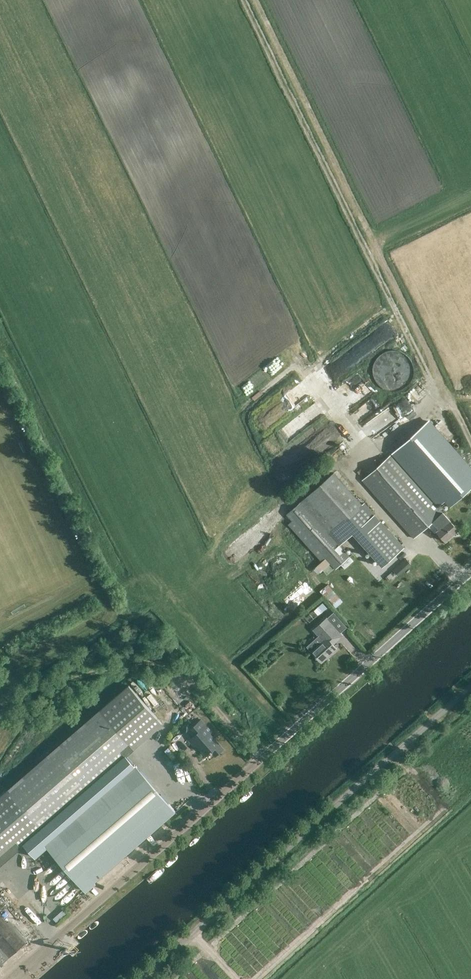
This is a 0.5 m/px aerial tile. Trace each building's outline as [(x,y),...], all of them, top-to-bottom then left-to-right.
[(389,350),(387,351),(384,352),(382,353),(379,355),(377,357),(376,359),(374,362),(373,364),(373,367),(372,370),(373,373),(373,376),(374,379),(375,381),(377,384),(379,386),(382,387),(384,389),(387,390),(390,391),(393,391),(396,390),(399,390),(401,389),(404,387),(406,386),(408,383),(410,381),(411,378),(412,376),(413,373),(413,370),(413,367),(412,364),(411,361),(409,359),(408,357),(406,355),(403,353),(401,352),(398,351),(395,350),(392,350),(389,350)] [(360,396),(372,386),(362,375),(350,384),(360,396)] [(403,399),(379,412),(386,423),(409,410),(403,399)] [(369,418),(376,431),(383,428),(377,414),(369,418)] [(391,454),(437,505),(444,500),(449,506),(470,486),(470,469),(428,420),(391,454)] [(362,479),(414,538),(433,521),(439,528),(437,531),(445,541),(458,529),(437,505),(391,454),(362,479)] [(287,514),(292,519),(288,524),(321,562),(326,557),(336,568),(349,556),(330,533),(343,522),(382,566),(403,547),(363,502),(362,504),(333,472),(287,514)] [(292,611),(314,592),(305,581),(282,599),(292,611)] [(319,591),(327,600),(336,594),(328,584),(319,591)] [(311,604),(315,610),(324,604),(321,598),(311,604)] [(347,615),(351,611),(341,603),(338,607),(347,615)] [(323,640),(312,650),(322,662),(337,648),(333,643),(342,635),(340,632),(346,627),(333,612),(327,617),(313,629),(323,640)] [(23,844),(35,857),(47,847),(84,890),(175,811),(126,755),(162,724),(128,685),(0,796),(0,864),(23,844)] [(454,688),(440,699),(446,706),(460,695),(454,688)] [(194,736),(189,740),(195,747),(196,745),(205,756),(211,752),(214,756),(223,749),(216,740),(215,740),(210,734),(212,732),(202,719),(189,730),(194,736)] [(154,775),(161,771),(151,754),(145,758),(154,775)] [(180,784),(186,779),(175,762),(168,766),(180,784)] [(21,866),(31,858),(25,850),(15,858),(21,866)] [(21,915),(26,910),(14,899),(10,903),(21,915)] [(25,942),(0,914),(0,964),(25,942)]
